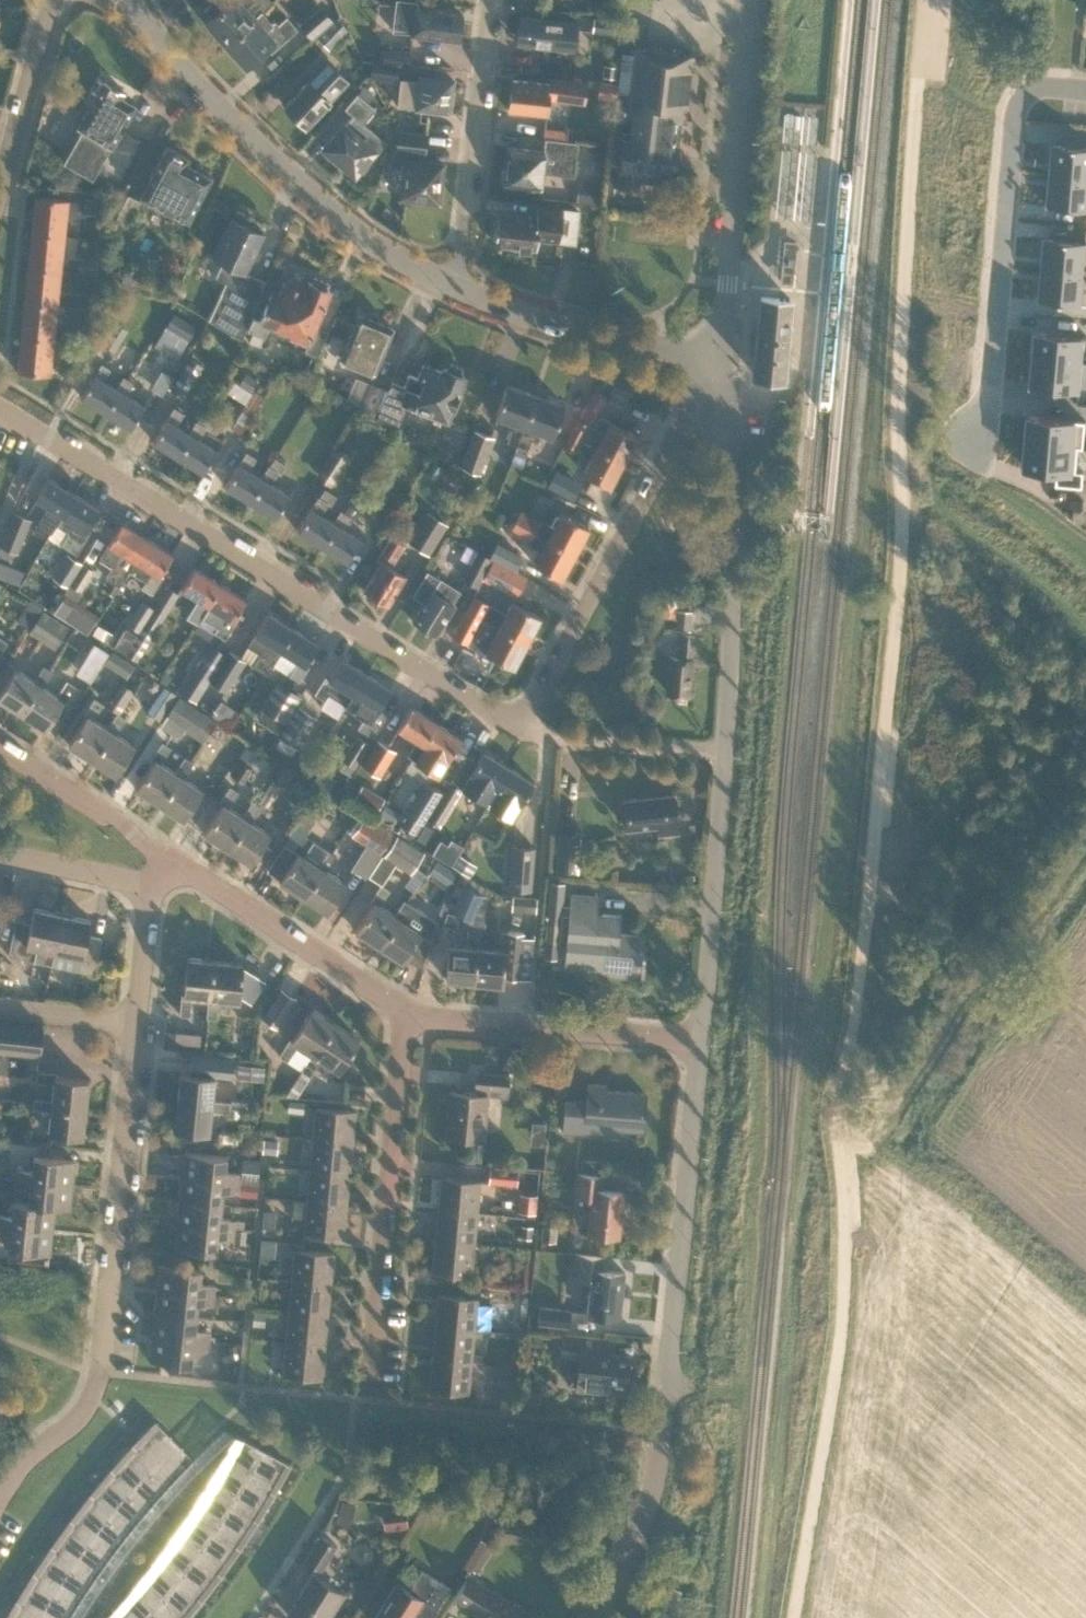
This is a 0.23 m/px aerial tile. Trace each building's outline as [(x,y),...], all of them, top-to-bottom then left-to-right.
[(261,8),(270,0),(250,0),(247,3),(244,0),(221,0),(218,3),(215,0),(210,0),(200,9),(226,38),(251,16),(252,16),(261,8)] [(392,27),(411,29),(410,33),(458,39),(461,12),(414,6),(414,0),(395,0),(392,27)] [(334,18),(321,4),(300,23),(313,37),(334,18)] [(251,16),(226,38),(246,61),(265,44),(270,49),(296,26),(285,15),(277,22),(274,19),(272,21),(261,8),(252,16),(251,16)] [(575,21),(520,15),(517,40),(572,47),(575,21)] [(621,19),(594,16),(592,31),(619,34),(621,19)] [(337,17),(318,36),(329,47),(348,28),(337,17)] [(371,62),(398,65),(398,63),(409,64),(411,49),(383,46),(382,59),(372,58),(371,62)] [(692,54),(633,46),(627,90),(618,89),(614,118),(630,120),(628,136),(623,136),(619,167),(630,168),(629,176),(659,180),(661,172),(672,173),(679,118),(684,119),(692,54)] [(398,65),(371,62),(370,76),(396,79),(398,65)] [(617,64),(605,62),(603,75),(615,76),(617,64)] [(346,79),(335,68),(317,87),(308,78),(284,103),(304,123),(346,79)] [(452,77),(417,73),(417,78),(399,76),(396,103),(448,110),(452,77)] [(123,87),(104,76),(77,124),(82,127),(63,159),(92,176),(134,102),(119,94),(123,87)] [(586,81),(549,76),(548,82),(512,77),(508,107),(544,112),(547,94),(584,99),(586,81)] [(617,81),(599,79),(597,95),(615,97),(617,81)] [(374,92),(364,84),(357,92),(356,90),(343,105),(352,113),(343,123),(342,122),(323,144),(353,169),(373,145),(378,148),(385,140),(362,121),(374,106),(367,100),(374,92)] [(568,128),(545,125),(544,135),(567,138),(568,128)] [(426,130),(397,128),(395,149),(424,151),(426,130)] [(576,140),(544,136),(542,148),(507,144),(502,182),(525,184),(526,187),(534,188),(537,186),(541,186),(543,170),(572,174),(576,140)] [(1051,173),(1085,176),(1085,145),(1054,142),(1051,173)] [(188,155),(166,144),(140,195),(188,219),(210,175),(184,161),(188,155)] [(783,165),(783,214),(807,214),(808,153),(800,153),(799,165),(783,165)] [(442,161),(404,157),(399,195),(438,200),(442,161)] [(1049,204),(1085,208),(1085,176),(1051,173),(1049,204)] [(599,202),(601,184),(578,181),(576,199),(599,202)] [(141,198),(128,192),(115,219),(127,225),(141,198)] [(31,230),(63,233),(67,198),(35,195),(31,230)] [(99,199),(90,198),(84,197),(83,212),(88,212),(97,213),(99,199)] [(579,209),(537,204),(536,215),(500,211),(496,242),(533,246),(534,236),(575,241),(579,209)] [(264,231),(230,215),(212,255),(217,257),(219,258),(221,259),(214,275),(226,280),(244,289),(252,272),(246,270),(264,231)] [(31,230),(28,264),(60,268),(63,233),(31,230)] [(1043,267),(1085,271),(1085,240),(1046,236),(1043,267)] [(796,239),(784,238),(780,280),(792,281),(796,239)] [(95,261),(83,260),(82,271),(94,272),(95,261)] [(24,299),(56,303),(60,268),(28,264),(24,299)] [(1040,298),(1085,302),(1085,271),(1043,267),(1040,298)] [(144,281),(127,271),(121,280),(137,291),(144,281)] [(329,288),(286,271),(284,278),(283,277),(277,292),(270,289),(259,319),(252,316),(244,336),(259,342),(267,322),(290,332),(289,336),(306,342),(304,348),(317,353),(327,329),(315,324),(329,288)] [(791,297),(761,294),(754,372),(785,374),(791,297)] [(24,299),(20,334),(52,337),(56,303),(24,299)] [(183,317),(200,328),(206,319),(189,308),(183,317)] [(391,325),(357,311),(340,356),(373,369),(391,325)] [(1037,330),(1035,356),(1081,360),(1083,334),(1037,330)] [(49,373),(52,337),(20,334),(17,369),(49,373)] [(182,363),(163,352),(146,381),(165,392),(182,363)] [(202,363),(190,355),(170,387),(183,395),(202,363)] [(1035,356),(1033,382),(1079,386),(1081,360),(1035,356)] [(80,394),(105,409),(119,388),(115,385),(103,378),(110,367),(100,361),(80,394)] [(402,383),(391,378),(379,408),(399,416),(405,402),(447,418),(464,373),(442,365),(441,368),(421,361),(416,374),(407,370),(402,383)] [(257,378),(246,370),(233,389),(245,397),(257,378)] [(119,388),(105,409),(131,425),(144,403),(126,392),(133,380),(123,373),(115,385),(119,388)] [(379,408),(391,378),(387,387),(369,379),(367,382),(358,379),(349,401),(374,410),(375,407),(379,408)] [(530,403),(534,392),(505,382),(494,414),(516,422),(514,427),(511,426),(506,440),(515,443),(530,403)] [(264,394),(255,388),(231,426),(240,432),(264,394)] [(591,388),(586,400),(596,405),(598,407),(604,395),(594,389),(591,388)] [(563,403),(534,392),(530,403),(515,443),(508,464),(518,468),(531,433),(528,432),(530,427),(552,435),(563,403)] [(585,402),(577,417),(587,422),(593,410),(596,405),(586,400),(585,402)] [(191,432),(188,430),(175,422),(183,410),(173,404),(152,439),(177,454),(191,432)] [(191,432),(177,454),(203,469),(216,447),(198,436),(205,425),(207,427),(213,417),(201,410),(196,419),(195,418),(188,430),(191,432)] [(635,434),(596,414),(587,431),(585,430),(589,423),(587,422),(577,417),(569,431),(582,437),(581,438),(586,440),(596,445),(622,459),(635,434)] [(1028,440),(1084,445),(1085,425),(1085,419),(1079,418),(1030,414),(1028,440)] [(494,435),(474,427),(460,464),(480,471),(494,435)] [(582,437),(569,431),(562,445),(574,451),(581,438),(582,437)] [(1028,440),(1026,466),(1058,469),(1058,470),(1057,482),(1083,485),(1085,469),(1077,469),(1079,445),(1084,446),(1084,445),(1028,440)] [(351,453),(335,443),(316,474),(331,484),(351,453)] [(596,445),(583,469),(609,483),(622,459),(596,445)] [(224,483),(249,499),(263,476),(261,475),(248,467),(255,455),(245,448),(224,483)] [(273,455),(261,475),(263,476),(249,499),(274,514),(288,491),(270,481),(277,470),(280,472),(286,462),(273,455)] [(580,486),(554,472),(546,485),(573,499),(580,486)] [(51,530),(56,522),(62,512),(61,511),(73,490),(48,474),(35,495),(48,503),(33,527),(42,533),(46,527),(51,530)] [(335,521),(332,519),(320,512),(327,501),(330,502),(335,493),(324,486),(311,506),(310,506),(297,528),(322,543),(335,521)] [(62,512),(56,522),(68,530),(60,542),(76,551),(90,528),(87,525),(99,506),(73,490),(61,511),(62,512)] [(335,521),(322,543),(347,559),(360,537),(342,526),(350,513),(339,507),(332,519),(335,521)] [(520,508),(515,518),(535,529),(540,518),(520,508)] [(14,509),(0,545),(0,554),(9,557),(13,548),(18,550),(31,516),(14,509)] [(447,521),(428,510),(410,541),(429,552),(447,521)] [(560,510),(546,535),(574,550),(587,524),(560,510)] [(535,529),(515,518),(509,529),(529,539),(535,529)] [(128,568),(135,557),(133,556),(146,535),(121,520),(108,540),(121,548),(110,568),(123,576),(128,568)] [(403,542),(390,534),(376,557),(379,559),(362,588),(386,602),(404,574),(390,565),(403,542)] [(171,551),(146,535),(133,556),(135,557),(128,568),(144,578),(140,584),(150,590),(162,572),(159,570),(171,551)] [(560,575),(574,550),(546,535),(533,560),(560,575)] [(489,555),(491,555),(516,569),(523,554),(497,540),(489,555)] [(463,578),(476,584),(491,555),(489,555),(478,549),(463,578)] [(68,582),(69,582),(82,560),(67,550),(52,574),(67,583),(68,582)] [(491,555),(476,584),(477,585),(484,572),(488,574),(486,578),(514,592),(524,573),(516,569),(491,555)] [(29,567),(4,558),(0,569),(0,572),(23,581),(29,567)] [(82,560),(69,582),(79,589),(93,567),(82,560)] [(197,621),(200,615),(208,603),(206,602),(219,581),(193,565),(181,585),(200,597),(188,616),(197,621)] [(459,588),(426,567),(411,592),(422,599),(411,617),(434,632),(453,601),(452,600),(459,588)] [(244,596),(219,581),(206,602),(208,603),(200,615),(216,625),(213,629),(224,636),(235,617),(233,615),(244,596)] [(466,607),(526,639),(539,613),(511,599),(505,610),(473,594),(466,607)] [(42,605),(30,597),(18,617),(30,625),(42,605)] [(126,651),(154,606),(142,599),(128,623),(138,630),(126,651)] [(89,619),(59,600),(53,609),(83,629),(89,619)] [(154,606),(126,651),(138,658),(165,613),(154,606)] [(513,665),(526,639),(466,607),(452,634),(466,641),(484,650),(513,665)] [(692,608),(677,607),(675,625),(690,627),(692,608)] [(69,625),(42,608),(29,629),(55,646),(69,625)] [(279,646),(292,626),(267,610),(254,630),(254,631),(248,641),(260,649),(252,662),(266,671),(281,647),(279,646)] [(279,646),(281,647),(298,658),(289,672),(298,678),(307,663),(305,661),(317,641),(292,626),(279,646)] [(692,633),(681,632),(679,656),(666,655),(665,667),(669,667),(667,690),(686,692),(692,633)] [(196,699),(209,679),(226,652),(210,642),(193,669),(198,672),(185,692),(196,699)] [(226,652),(209,679),(225,690),(245,659),(229,648),(226,652)] [(134,662),(113,649),(105,661),(126,674),(134,662)] [(346,701),(365,671),(340,656),(328,677),(324,674),(315,690),(323,695),(326,689),(345,701),(346,701)] [(42,683),(51,668),(42,662),(33,678),(15,666),(0,689),(0,697),(20,709),(38,681),(42,683)] [(390,686),(365,671),(346,701),(345,701),(343,704),(363,716),(357,726),(372,735),(386,711),(378,706),(390,686)] [(38,681),(20,709),(44,725),(61,698),(64,700),(74,683),(66,678),(56,693),(42,683),(38,681)] [(263,706),(285,720),(300,695),(278,681),(263,706)] [(134,689),(122,682),(108,703),(120,711),(134,689)] [(177,692),(164,684),(147,708),(160,717),(177,692)] [(206,711),(180,693),(165,715),(191,733),(206,711)] [(110,728),(106,725),(92,716),(102,701),(93,695),(83,711),(86,713),(68,741),(91,756),(110,728)] [(301,696),(300,695),(285,720),(286,720),(277,733),(298,746),(317,716),(296,703),(301,696)] [(239,709),(221,698),(213,712),(230,723),(239,709)] [(414,755),(435,720),(410,704),(397,726),(415,737),(407,751),(412,754),(414,755)] [(110,728),(91,756),(114,771),(133,742),(115,731),(125,715),(116,710),(106,725),(110,728)] [(435,720),(414,755),(431,766),(437,770),(446,756),(447,756),(460,735),(435,720)] [(369,742),(357,734),(342,757),(344,759),(340,766),(350,773),(369,742)] [(396,749),(377,737),(361,762),(379,774),(396,749)] [(177,772),(174,769),(160,760),(170,745),(161,739),(150,755),(154,757),(136,785),(159,800),(177,772)] [(476,759),(462,785),(476,793),(480,796),(488,801),(496,787),(495,786),(494,786),(507,764),(482,748),(476,759)] [(177,772),(159,800),(182,815),(201,787),(183,775),(193,760),(184,754),(174,769),(177,772)] [(252,766),(238,757),(230,771),(243,779),(252,766)] [(488,801),(488,802),(499,809),(496,813),(508,820),(532,779),(507,764),(494,786),(495,786),(496,787),(488,801)] [(438,824),(462,785),(450,778),(443,791),(426,817),(438,824)] [(399,820),(417,831),(442,790),(425,780),(399,820)] [(203,829),(226,844),(245,816),(241,814),(227,804),(237,789),(229,783),(218,799),(221,802),(203,829)] [(376,809),(384,796),(362,784),(354,797),(376,809)] [(673,829),(669,792),(621,797),(624,825),(655,821),(656,831),(673,829)] [(245,816),(226,844),(249,859),(268,831),(250,819),(260,804),(251,798),(241,814),(245,816)] [(393,830),(365,811),(351,833),(379,852),(393,830)] [(580,830),(558,829),(555,868),(577,870),(580,830)] [(320,865),(316,862),(302,853),(312,838),(303,832),(293,848),(296,850),(278,878),(302,893),(320,865)] [(424,850),(398,833),(384,853),(410,871),(424,850)] [(533,844),(512,843),(509,884),(530,886),(533,844)] [(320,865),(302,893),(326,908),(344,880),(325,868),(335,853),(326,847),(316,862),(320,865)] [(470,875),(477,863),(459,853),(452,864),(459,868),(470,875)] [(445,976),(473,979),(476,945),(480,945),(485,885),(459,868),(446,907),(466,915),(465,925),(471,925),(469,944),(448,942),(445,976)] [(396,914),(392,912),(378,902),(388,887),(379,881),(369,897),(373,900),(355,928),(378,943),(396,914)] [(569,902),(569,912),(566,944),(566,945),(565,964),(598,967),(598,960),(614,961),(613,973),(637,975),(640,950),(636,950),(637,933),(617,931),(619,913),(597,911),(597,913),(593,913),(595,894),(570,892),(569,902)] [(536,895),(526,895),(524,894),(523,909),(525,909),(535,910),(536,895)] [(403,896),(392,912),(396,914),(378,943),(401,958),(403,954),(420,965),(436,918),(403,896)] [(61,912),(33,905),(30,920),(15,917),(15,919),(1,916),(0,923),(0,958),(6,959),(7,953),(51,963),(54,948),(53,948),(61,912)] [(53,948),(54,948),(81,954),(78,968),(94,972),(102,936),(86,932),(90,918),(61,912),(53,948)] [(497,947),(480,945),(476,945),(473,979),(500,981),(501,969),(530,971),(534,934),(526,933),(526,930),(498,928),(497,947)] [(210,996),(214,958),(186,955),(182,992),(180,992),(178,1013),(188,1014),(190,994),(207,996),(210,996)] [(241,961),(214,958),(210,996),(207,996),(205,1015),(215,1016),(217,997),(238,999),(241,961)] [(250,1001),(265,978),(241,963),(238,993),(250,1001)] [(296,996),(280,986),(261,1016),(277,1026),(296,996)] [(297,1042),(311,1051),(313,1053),(334,1021),(311,1006),(291,1036),(289,1035),(278,1053),(286,1058),(297,1042)] [(235,1014),(232,1042),(255,1045),(258,1017),(235,1014)] [(0,1020),(0,1050),(40,1054),(43,1024),(0,1020)] [(357,1036),(334,1021),(313,1053),(311,1051),(301,1067),(302,1068),(309,1073),(319,1056),(322,1058),(336,1068),(357,1036)] [(201,1031),(189,1030),(187,1043),(200,1044),(201,1031)] [(191,1049),(189,1072),(212,1074),(213,1070),(232,1072),(234,1054),(191,1049)] [(265,1059),(237,1056),(236,1076),(263,1078),(265,1059)] [(309,1073),(302,1068),(285,1094),(295,1094),(309,1073)] [(51,1102),(84,1106),(87,1078),(54,1074),(55,1071),(36,1069),(35,1079),(53,1081),(51,1098),(51,1102)] [(210,1103),(211,1098),(213,1080),(231,1082),(232,1072),(213,1070),(212,1074),(189,1072),(179,1071),(176,1099),(210,1103)] [(507,1073),(475,1070),(473,1091),(449,1089),(444,1134),(483,1138),(488,1092),(505,1093),(507,1073)] [(605,1083),(587,1081),(585,1099),(565,1098),(562,1129),(583,1131),(584,1129),(617,1132),(618,1126),(641,1128),(645,1091),(605,1088),(605,1083)] [(51,1102),(51,1098),(33,1096),(32,1106),(50,1108),(48,1130),(81,1134),(84,1106),(51,1102)] [(303,1110),(304,1099),(288,1097),(287,1108),(303,1110)] [(229,1100),(211,1098),(210,1103),(176,1099),(173,1127),(207,1131),(210,1108),(228,1110),(229,1100)] [(315,1105),(312,1136),(351,1140),(354,1108),(315,1105)] [(237,1132),(219,1130),(218,1138),(237,1139),(237,1132)] [(351,1140),(312,1136),(309,1167),(348,1171),(351,1140)] [(278,1138),(264,1137),(262,1150),(277,1151),(278,1138)] [(182,1174),(238,1180),(239,1170),(223,1168),(224,1154),(184,1150),(182,1174)] [(15,1166),(14,1176),(71,1182),(73,1158),(33,1153),(32,1167),(15,1166)] [(259,1157),(243,1156),(240,1180),(256,1182),(259,1157)] [(535,1166),(536,1158),(520,1156),(519,1165),(535,1166)] [(602,1159),(581,1156),(580,1169),(600,1171),(602,1159)] [(489,1173),(488,1180),(515,1183),(517,1169),(490,1166),(489,1173)] [(348,1171),(309,1167),(306,1199),(345,1202),(348,1171)] [(603,1174),(576,1170),(573,1193),(590,1195),(585,1231),(618,1235),(624,1189),(601,1186),(603,1174)] [(238,1180),(182,1174),(179,1198),(219,1202),(221,1188),(237,1190),(238,1180)] [(438,1206),(477,1210),(480,1179),(442,1175),(438,1206)] [(71,1182),(14,1176),(13,1186),(30,1188),(29,1200),(28,1201),(53,1204),(53,1205),(68,1207),(71,1182)] [(537,1192),(520,1191),(518,1208),(535,1210),(537,1192)] [(53,1205),(53,1204),(28,1201),(29,1200),(13,1198),(12,1213),(0,1211),(0,1222),(50,1227),(53,1205)] [(218,1215),(219,1202),(179,1198),(177,1221),(232,1227),(233,1217),(218,1215)] [(293,1198),(291,1214),(305,1215),(306,1199),(293,1198)] [(345,1202),(306,1199),(305,1215),(303,1230),(342,1233),(345,1202)] [(438,1206),(435,1238),(473,1242),(477,1210),(438,1206)] [(274,1226),(275,1210),(263,1209),(261,1224),(274,1226)] [(246,1228),(232,1227),(177,1221),(174,1245),(214,1249),(216,1235),(231,1237),(231,1235),(245,1237),(246,1228)] [(50,1227),(0,1222),(0,1233),(9,1234),(8,1248),(48,1252),(50,1227)] [(531,1236),(532,1224),(522,1223),(521,1235),(531,1236)] [(558,1224),(542,1223),(541,1238),(556,1239),(558,1224)] [(473,1242),(435,1238),(432,1270),(470,1274),(473,1242)] [(290,1278),(329,1282),(332,1250),(293,1247),(290,1278)] [(600,1253),(576,1250),(573,1275),(589,1277),(585,1312),(618,1316),(624,1270),(598,1267),(600,1253)] [(157,1285),(212,1292),(213,1282),(198,1280),(199,1266),(160,1261),(157,1285)] [(290,1278),(287,1309),(326,1313),(329,1282),(290,1278)] [(212,1292),(157,1285),(154,1309),(195,1314),(197,1301),(211,1302),(212,1292)] [(435,1323),(473,1327),(477,1296),(438,1291),(435,1323)] [(570,1307),(539,1304),(537,1321),(568,1324),(570,1307)] [(263,1324),(265,1309),(254,1308),(252,1323),(263,1324)] [(154,1309),(151,1332),(207,1339),(208,1329),(193,1327),(195,1314),(154,1309)] [(287,1309),(284,1340),(323,1344),(326,1313),(287,1309)] [(473,1327),(435,1323),(431,1355),(470,1359),(473,1327)] [(205,1349),(207,1339),(151,1332),(148,1357),(189,1362),(191,1347),(205,1349)] [(613,1337),(561,1332),(559,1355),(578,1357),(577,1363),(568,1362),(566,1381),(576,1382),(575,1386),(624,1391),(628,1353),(612,1351),(613,1337)] [(323,1344),(284,1340),(281,1372),(320,1376),(323,1344)] [(221,1359),(238,1356),(236,1342),(219,1346),(221,1359)] [(470,1359),(431,1355),(428,1386),(466,1390),(470,1359)] [(514,1397),(500,1395),(499,1405),(513,1406),(514,1397)] [(193,1456),(158,1421),(158,1422),(136,1445),(172,1479),(194,1457),(193,1456)] [(241,1436),(226,1462),(268,1488),(285,1459),(241,1436)] [(135,1446),(114,1470),(152,1502),(172,1479),(136,1445),(135,1446)] [(252,1514),(268,1488),(226,1462),(210,1489),(252,1514)] [(114,1470),(93,1494),(132,1526),(152,1502),(114,1470)] [(201,1505),(194,1515),(236,1540),(252,1514),(210,1489),(201,1505)] [(93,1495),(74,1520),(114,1550),(132,1526),(93,1494),(93,1495)] [(408,1526),(406,1507),(382,1509),(384,1528),(408,1526)] [(236,1540),(194,1515),(176,1540),(215,1569),(233,1545),(236,1540)] [(74,1520),(55,1546),(96,1575),(114,1550),(74,1520)] [(334,1543),(319,1534),(302,1560),(318,1570),(334,1543)] [(483,1570),(497,1542),(484,1535),(469,1563),(483,1570)] [(158,1565),(197,1593),(215,1569),(176,1540),(158,1565)] [(55,1546),(37,1572),(79,1600),(96,1575),(55,1546)] [(171,1617),(177,1617),(185,1610),(197,1593),(158,1565),(156,1567),(138,1587),(171,1617)] [(420,1567),(407,1588),(395,1580),(372,1617),(409,1617),(417,1605),(432,1614),(450,1586),(420,1567)] [(312,1571),(286,1612),(296,1617),(322,1617),(325,1614),(327,1615),(343,1591),(312,1571)] [(20,1600),(50,1617),(68,1617),(79,1600),(37,1572),(20,1600)] [(467,1572),(454,1594),(484,1613),(481,1617),(523,1617),(527,1612),(478,1581),(479,1580),(467,1572)] [(117,1610),(126,1617),(171,1617),(138,1587),(117,1610)] [(20,1600),(10,1617),(50,1617),(20,1600)]
